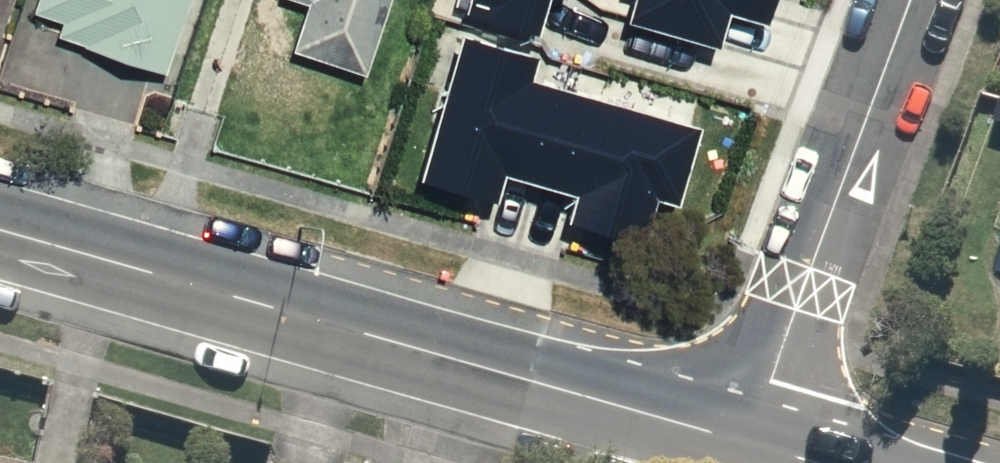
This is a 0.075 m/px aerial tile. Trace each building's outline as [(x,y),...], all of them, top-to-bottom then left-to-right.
[(26,6),(53,14),(46,35),(162,70),(183,0),(27,0),(26,6)] [(297,1),(282,50),(360,72),(381,0),(293,0),(297,1)] [(463,2),(530,21),(536,0),(464,0),(463,2)] [(618,24),(710,50),(721,14),(757,24),(764,0),(625,0),(618,24)] [(692,125),(523,77),(530,55),(454,34),(412,179),(487,200),(494,177),(566,198),(559,223),(635,244),(648,197),(669,203),(692,125)] [(980,227),(999,232),(999,151),(980,227)]
